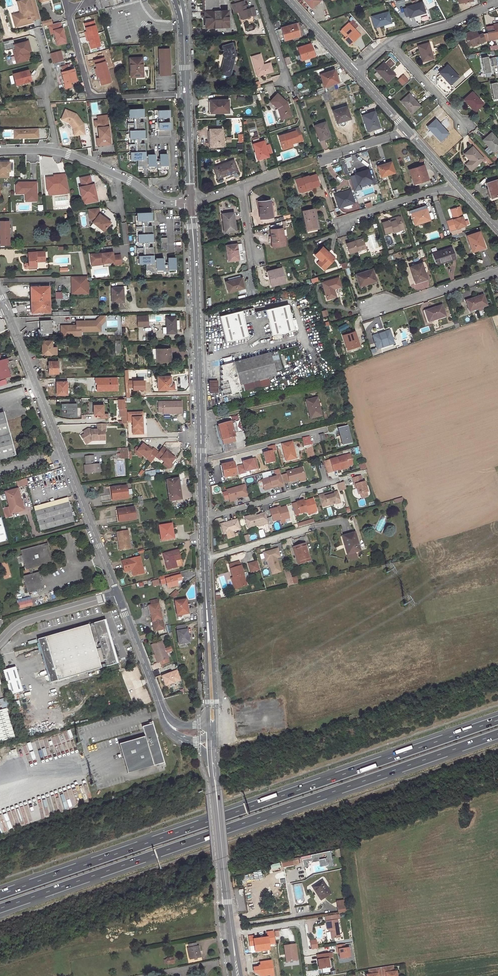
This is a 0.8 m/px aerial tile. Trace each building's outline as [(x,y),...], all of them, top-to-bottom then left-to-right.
[(36,2),(28,4),(27,0),(24,0),(20,1),(23,15),(13,18),(15,25),(32,20),(31,15),(39,13),(36,2)] [(122,3),(121,0),(95,0),(98,10),(108,7),(122,3)] [(205,27),(228,26),(227,10),(219,11),(219,0),(203,0),(205,27)] [(227,10),(224,0),(219,0),(219,11),(227,10)] [(243,0),(230,0),(233,13),(238,11),(240,19),(256,14),(253,7),(245,9),(245,6),(247,6),(246,3),(244,3),(243,0)] [(20,13),(12,15),(13,18),(23,15),(20,1),(17,2),(20,13)] [(422,2),(407,7),(410,17),(425,12),(422,2)] [(387,12),(372,17),(375,27),(385,24),(386,28),(394,25),(393,22),(390,23),(387,12)] [(106,47),(100,13),(82,16),(85,31),(80,32),(84,51),(106,47)] [(492,22),(494,31),(487,33),(488,40),(497,39),(497,21),(492,22)] [(60,22),(49,25),(51,34),(54,33),(57,45),(66,43),(63,27),(62,27),(60,22)] [(346,37),(344,39),(349,45),(360,35),(348,22),(341,29),(347,36),(346,37)] [(295,23),(281,27),(281,28),(284,39),(284,40),(299,36),(295,23)] [(284,39),(281,28),(275,30),(279,41),(284,39)] [(475,29),(463,34),(466,41),(469,40),(472,45),(472,47),(485,41),(488,40),(487,33),(482,34),(478,36),(475,29)] [(25,59),(26,57),(27,56),(26,52),(27,52),(26,47),(27,47),(26,42),(14,45),(13,40),(3,42),(5,50),(15,48),(18,61),(25,59)] [(428,43),(418,46),(422,61),(433,58),(428,43)] [(231,44),(222,46),(224,52),(223,53),(222,54),(222,55),(223,56),(223,57),(224,57),(221,70),(230,72),(234,55),(231,44)] [(310,44),(297,48),(301,60),(314,56),(311,49),(310,44)] [(172,67),(171,48),(160,48),(162,74),(172,74),(172,67)] [(61,67),(65,65),(64,61),(61,51),(57,52),(50,54),(56,74),(61,72),(65,84),(77,80),(73,69),(63,72),(61,67)] [(251,57),(256,77),(273,72),(270,63),(263,65),(260,54),(251,57)] [(487,55),(481,57),(484,72),(490,71),(489,65),(489,62),(492,61),(492,65),(497,64),(496,57),(488,58),(487,55)] [(292,61),(290,56),(284,58),(286,65),(290,63),(290,62),(292,61)] [(384,62),(376,70),(386,82),(395,74),(386,65),(388,64),(390,66),(395,62),(391,57),(386,61),(386,62),(385,63),(384,62)] [(142,58),(130,59),(131,77),(141,77),(141,68),(142,68),(142,58)] [(447,65),(439,72),(450,84),(458,77),(447,65)] [(31,81),(28,70),(13,74),(16,84),(23,82),(23,83),(31,81)] [(332,70),(320,74),(324,87),(338,82),(334,72),(332,72),(332,70)] [(402,85),(408,80),(403,75),(397,80),(402,85)] [(322,94),(324,101),(332,99),(329,91),(322,94)] [(472,92),(464,99),(474,111),(482,104),(472,92)] [(291,116),(287,102),(277,94),(271,101),(278,108),(282,119),(291,116)] [(419,106),(409,94),(401,101),(411,113),(419,106)] [(228,99),(210,100),(210,113),(228,112),(228,99)] [(346,107),(333,111),(337,123),(350,119),(346,107)] [(65,109),(61,119),(69,122),(73,128),(74,135),(84,134),(83,123),(76,114),(65,109)] [(143,109),(128,109),(129,112),(127,113),(127,117),(129,117),(129,123),(127,123),(128,128),(129,128),(129,134),(128,134),(128,139),(130,139),(130,144),(128,144),(128,149),(130,149),(130,155),(129,155),(129,160),(137,160),(138,170),(143,170),(143,168),(148,168),(148,170),(155,170),(155,168),(160,168),(160,169),(167,169),(167,154),(159,154),(159,161),(155,161),(154,155),(147,155),(147,156),(145,156),(144,144),(139,144),(139,138),(144,138),(143,122),(138,123),(138,117),(143,117),(143,109)] [(169,110),(154,111),(154,118),(156,118),(156,123),(155,123),(155,130),(170,130),(169,122),(163,122),(163,118),(169,117),(169,110)] [(374,112),(362,115),(367,131),(379,127),(374,112)] [(98,120),(94,121),(95,127),(97,127),(99,138),(96,139),(97,146),(110,144),(107,115),(98,116),(98,120)] [(435,120),(427,127),(440,141),(448,133),(435,120)] [(324,122),(314,125),(318,138),(323,137),(323,139),(329,137),(324,122)] [(38,128),(15,129),(16,136),(26,136),(26,138),(38,137),(38,128)] [(16,136),(15,129),(13,129),(14,138),(26,138),(26,136),(16,136)] [(221,129),(209,129),(210,146),(222,146),(221,129)] [(291,144),(297,142),(297,143),(302,141),(298,129),(289,132),(289,133),(285,135),(286,138),(280,140),(283,148),(288,146),(288,145),(291,144)] [(483,140),(493,152),(497,148),(497,141),(491,133),(483,140)] [(263,141),(252,144),(257,160),(268,156),(263,141)] [(472,147),(464,154),(475,166),(483,159),(472,147)] [(233,160),(213,167),(217,178),(237,171),(233,160)] [(0,162),(0,177),(8,177),(8,171),(9,171),(9,162),(0,162)] [(391,162),(377,166),(380,176),(394,172),(391,162)] [(423,165),(409,169),(414,182),(419,180),(420,182),(428,179),(423,165)] [(368,169),(354,173),(358,184),(371,180),(368,169)] [(70,193),(66,174),(54,175),(54,177),(46,178),(47,191),(48,190),(67,189),(67,193),(67,194),(70,193)] [(316,174),(302,178),(303,180),(296,182),(298,187),(300,187),(301,190),(319,185),(316,174)] [(90,175),(80,178),(82,186),(79,187),(81,197),(84,197),(85,203),(95,201),(93,191),(95,190),(94,184),(91,184),(90,175)] [(486,183),(491,198),(497,195),(497,182),(497,179),(486,183)] [(25,182),(18,183),(16,185),(16,191),(20,191),(20,194),(25,194),(25,201),(36,201),(36,193),(36,183),(30,183),(30,185),(28,185),(25,184),(25,183),(25,182)] [(342,194),(335,196),(338,207),(354,203),(350,190),(341,192),(342,194)] [(270,200),(258,201),(260,219),(272,217),(271,208),(270,200)] [(416,211),(428,207),(427,205),(409,211),(409,213),(411,213),(416,211)] [(450,230),(466,225),(459,206),(453,208),(456,218),(454,219),(447,221),(450,230)] [(316,216),(314,207),(302,210),(306,228),(316,226),(314,217),(316,216)] [(411,213),(414,224),(432,219),(428,207),(416,211),(411,213)] [(98,208),(88,209),(89,219),(93,221),(92,222),(103,230),(111,221),(99,212),(98,208)] [(151,212),(137,213),(137,216),(135,216),(135,221),(137,221),(137,226),(136,226),(136,232),(138,232),(138,237),(136,237),(136,243),(138,242),(138,248),(137,248),(137,253),(138,253),(139,259),(137,259),(137,264),(146,264),(146,274),(151,274),(151,272),(156,272),(156,274),(164,273),(164,271),(168,271),(168,273),(176,273),(175,258),(168,258),(168,264),(164,265),(163,258),(155,258),(156,259),(153,259),(153,247),(148,247),(148,242),(153,242),(152,226),(147,226),(147,221),(152,220),(151,212)] [(232,212),(221,213),(224,231),(235,230),(234,222),(233,222),(232,212)] [(393,232),(398,230),(397,229),(403,227),(400,216),(394,218),(394,220),(390,221),(389,220),(381,222),(385,233),(393,230),(393,232)] [(0,222),(0,224),(0,230),(0,235),(0,245),(9,245),(9,221),(0,222)] [(282,228),(270,229),(272,246),(284,245),(283,236),(282,228)] [(479,231),(466,236),(472,252),(485,248),(479,231)] [(348,253),(365,248),(362,238),(353,240),(345,243),(348,253)] [(236,244),(226,245),(228,261),(239,259),(238,253),(237,253),(236,244)] [(320,244),(312,253),(317,258),(314,261),(321,268),(331,257),(325,252),(326,251),(320,244)] [(452,247),(432,254),(436,265),(441,264),(441,263),(456,257),(452,247)] [(44,251),(28,252),(29,269),(37,268),(36,262),(45,261),(44,251)] [(113,252),(90,255),(91,263),(103,262),(103,263),(114,262),(114,265),(122,264),(120,255),(113,255),(113,252)] [(421,263),(410,267),(415,282),(425,279),(423,273),(424,272),(421,263)] [(281,268),(267,271),(271,285),(284,282),(281,268)] [(372,269),(355,275),(360,288),(372,284),(372,283),(376,281),(372,269)] [(77,283),(72,284),(72,294),(88,293),(88,282),(87,282),(87,277),(77,277),(77,283)] [(240,277),(225,281),(228,292),(243,288),(242,282),(241,282),(240,277)] [(338,278),(322,283),(327,299),(336,296),(334,291),(333,291),(332,289),(333,289),(341,286),(338,278)] [(50,312),(49,286),(40,287),(37,287),(33,287),(34,313),(38,313),(41,313),(50,312)] [(124,302),(123,288),(112,289),(113,303),(124,302)] [(475,298),(466,301),(469,312),(478,309),(482,308),(487,306),(483,296),(479,297),(479,299),(477,299),(475,298)] [(225,342),(259,334),(261,339),(294,330),(288,305),(254,313),(253,308),(219,316),(225,342)] [(441,305),(425,311),(429,322),(445,317),(441,305)] [(100,316),(96,321),(96,324),(98,324),(99,331),(100,331),(100,325),(105,321),(105,318),(101,318),(100,316)] [(148,326),(148,316),(137,316),(138,326),(148,326)] [(175,317),(166,317),(166,333),(176,333),(176,329),(176,320),(175,317)] [(51,333),(51,320),(40,321),(40,330),(42,330),(42,333),(51,333)] [(61,326),(61,337),(62,337),(66,337),(81,336),(81,331),(99,331),(98,324),(96,324),(96,321),(76,321),(76,325),(61,326)] [(373,336),(389,331),(389,328),(372,333),(373,336)] [(389,331),(373,336),(377,347),(377,349),(394,343),(389,331)] [(353,332),(343,335),(347,349),(359,345),(357,339),(356,339),(353,332)] [(52,347),(52,341),(42,341),(42,355),(52,354),(52,347)] [(169,360),(169,349),(168,349),(161,349),(152,349),(153,357),(157,357),(157,361),(169,360)] [(277,351),(233,363),(239,386),(275,376),(274,371),(281,369),(277,351)] [(8,358),(0,360),(0,379),(9,376),(5,363),(9,362),(8,358)] [(58,374),(58,362),(49,362),(49,374),(58,374)] [(233,363),(220,366),(222,371),(221,371),(222,376),(221,376),(222,381),(221,381),(222,386),(221,387),(222,392),(221,392),(222,397),(241,392),(239,386),(233,363)] [(176,392),(176,381),(171,381),(170,377),(157,377),(158,390),(169,390),(169,392),(176,392)] [(217,381),(209,381),(209,394),(218,394),(217,381)] [(67,394),(66,382),(57,382),(57,395),(67,394)] [(317,398),(306,400),(310,419),(321,416),(317,398)] [(181,402),(158,402),(158,411),(163,411),(163,414),(181,414),(181,402)] [(76,417),(76,404),(66,404),(66,414),(71,414),(71,417),(76,417)] [(103,405),(93,405),(94,412),(100,412),(101,418),(108,418),(108,414),(103,414),(103,405)] [(3,413),(0,414),(0,460),(14,456),(3,413)] [(133,434),(143,434),(142,416),(132,417),(133,434)] [(231,422),(218,425),(225,452),(244,447),(243,445),(242,440),(245,439),(243,431),(234,433),(231,422)] [(97,430),(91,431),(91,430),(88,430),(83,432),(85,435),(81,437),(86,444),(91,441),(105,440),(104,431),(106,431),(105,424),(97,424),(98,431),(97,431),(97,430)] [(347,426),(338,428),(343,444),(351,442),(347,426)] [(304,446),(313,444),(312,441),(311,442),(309,436),(305,437),(302,439),(304,446)] [(284,448),(286,457),(285,457),(286,461),(295,458),(293,450),(294,450),(292,442),(282,444),(283,448),(284,448)] [(155,457),(158,453),(152,449),(150,451),(147,448),(142,444),(139,449),(137,452),(142,456),(151,462),(155,457)] [(308,458),(315,456),(312,447),(306,449),(308,458)] [(158,453),(155,457),(160,460),(164,463),(169,466),(170,465),(174,459),(170,455),(171,454),(162,448),(158,453)] [(237,454),(239,465),(246,464),(244,457),(243,453),(237,454)] [(345,455),(324,461),(328,473),(340,469),(340,468),(348,465),(345,455)] [(84,466),(85,473),(98,473),(97,465),(94,465),(93,456),(85,457),(86,466),(84,466)] [(233,462),(221,465),(224,478),(236,475),(233,462)] [(287,474),(281,475),(284,484),(288,483),(287,480),(289,480),(289,481),(291,482),(305,478),(302,468),(287,472),(287,474)] [(281,475),(281,474),(261,479),(264,490),(270,488),(280,486),(280,487),(284,486),(284,484),(281,475)] [(361,476),(353,478),(356,489),(357,488),(359,494),(368,492),(365,482),(363,482),(361,476)] [(20,487),(28,485),(26,479),(19,481),(20,487)] [(180,492),(178,479),(166,481),(169,501),(179,500),(178,492),(180,492)] [(337,484),(339,492),(346,490),(344,482),(337,484)] [(248,496),(245,484),(226,489),(229,500),(235,498),(244,496),(244,497),(248,496)] [(113,500),(128,498),(126,485),(111,488),(113,500)] [(22,510),(16,490),(5,493),(9,507),(3,508),(5,519),(12,517),(11,513),(22,510)] [(330,493),(319,496),(323,507),(336,503),(336,502),(341,501),(338,491),(330,494),(330,493)] [(69,503),(67,498),(34,507),(36,512),(69,503)] [(304,500),(297,502),(300,514),(307,512),(307,511),(316,508),(314,499),(304,501),(304,500)] [(74,522),(69,503),(36,512),(35,512),(40,531),(69,523),(70,526),(73,525),(72,522),(74,522)] [(277,508),(269,510),(272,520),(280,518),(289,515),(286,506),(277,509),(277,508)] [(119,521),(135,519),(134,507),(117,509),(119,521)] [(253,514),(244,517),(248,527),(263,523),(263,525),(268,523),(265,512),(260,514),(254,516),(253,514)] [(238,518),(221,523),(224,534),(241,529),(238,518)] [(172,539),(171,529),(172,529),(172,524),(159,526),(161,541),(172,539)] [(130,547),(127,530),(117,532),(118,540),(119,540),(121,549),(130,547)] [(355,532),(342,536),(345,545),(347,544),(350,553),(360,550),(355,532)] [(31,568),(52,562),(51,556),(49,556),(48,553),(50,553),(47,543),(21,550),(26,569),(29,569),(31,568)] [(305,544),(293,547),(298,564),(310,561),(305,544)] [(277,548),(263,552),(265,561),(267,560),(271,574),(280,571),(276,558),(279,557),(279,556),(283,555),(281,548),(277,549),(277,548)] [(163,554),(167,570),(174,569),(172,562),(174,561),(180,560),(177,550),(163,554)] [(141,574),(137,558),(122,561),(124,570),(131,568),(132,570),(133,576),(141,574)] [(228,564),(231,577),(232,577),(235,588),(245,585),(240,566),(239,566),(237,561),(228,564)] [(247,564),(250,573),(260,570),(257,561),(247,564)] [(27,592),(43,588),(39,574),(24,579),(27,592)] [(286,576),(287,586),(298,584),(296,574),(286,576)] [(176,581),(181,580),(179,575),(165,579),(167,588),(177,585),(176,581)] [(176,590),(170,595),(173,599),(179,593),(176,590)] [(30,597),(16,600),(19,610),(33,606),(30,597)] [(177,619),(189,617),(187,609),(185,600),(175,602),(177,619)] [(164,629),(162,619),(158,604),(150,606),(152,615),(151,615),(154,631),(164,629)] [(103,620),(115,663),(118,662),(106,619),(103,620)] [(103,620),(37,640),(50,682),(115,663),(103,620)] [(176,626),(179,644),(188,643),(188,638),(187,630),(186,630),(185,625),(176,626)] [(168,658),(161,640),(151,645),(155,656),(156,656),(158,661),(159,661),(160,664),(168,661),(167,658),(168,658)] [(14,666),(2,670),(9,694),(21,691),(14,666)] [(126,704),(122,693),(112,696),(116,707),(126,704)] [(9,706),(6,698),(0,700),(0,705),(1,708),(9,706)] [(5,709),(0,710),(0,742),(13,738),(5,709)] [(120,746),(127,768),(153,759),(155,766),(166,763),(153,724),(143,727),(146,737),(120,746)] [(153,759),(127,768),(130,775),(155,766),(153,759)] [(328,868),(334,867),(331,851),(302,857),(304,868),(309,867),(309,863),(321,861),(322,867),(327,866),(328,868)] [(322,880),(311,887),(320,900),(331,893),(322,880)] [(345,899),(336,900),(337,913),(347,912),(345,899)] [(340,938),(336,915),(325,917),(327,930),(330,930),(332,939),(340,938)] [(318,938),(324,937),(323,933),(324,933),(323,927),(316,929),(318,938)] [(189,959),(200,957),(198,946),(196,946),(195,943),(188,944),(189,948),(187,948),(189,959)] [(349,946),(345,947),(345,943),(336,945),(338,959),(351,957),(349,946)] [(294,944),(283,946),(284,955),(286,955),(287,962),(296,960),(294,944)] [(329,957),(333,957),(332,952),(316,954),(318,969),(321,969),(321,973),(330,972),(329,957)] [(255,960),(256,975),(261,975),(266,975),(265,959),(255,960)] [(386,975),(397,975),(396,973),(393,973),(393,967),(369,971),(369,975),(366,975),(385,975),(386,975)]
